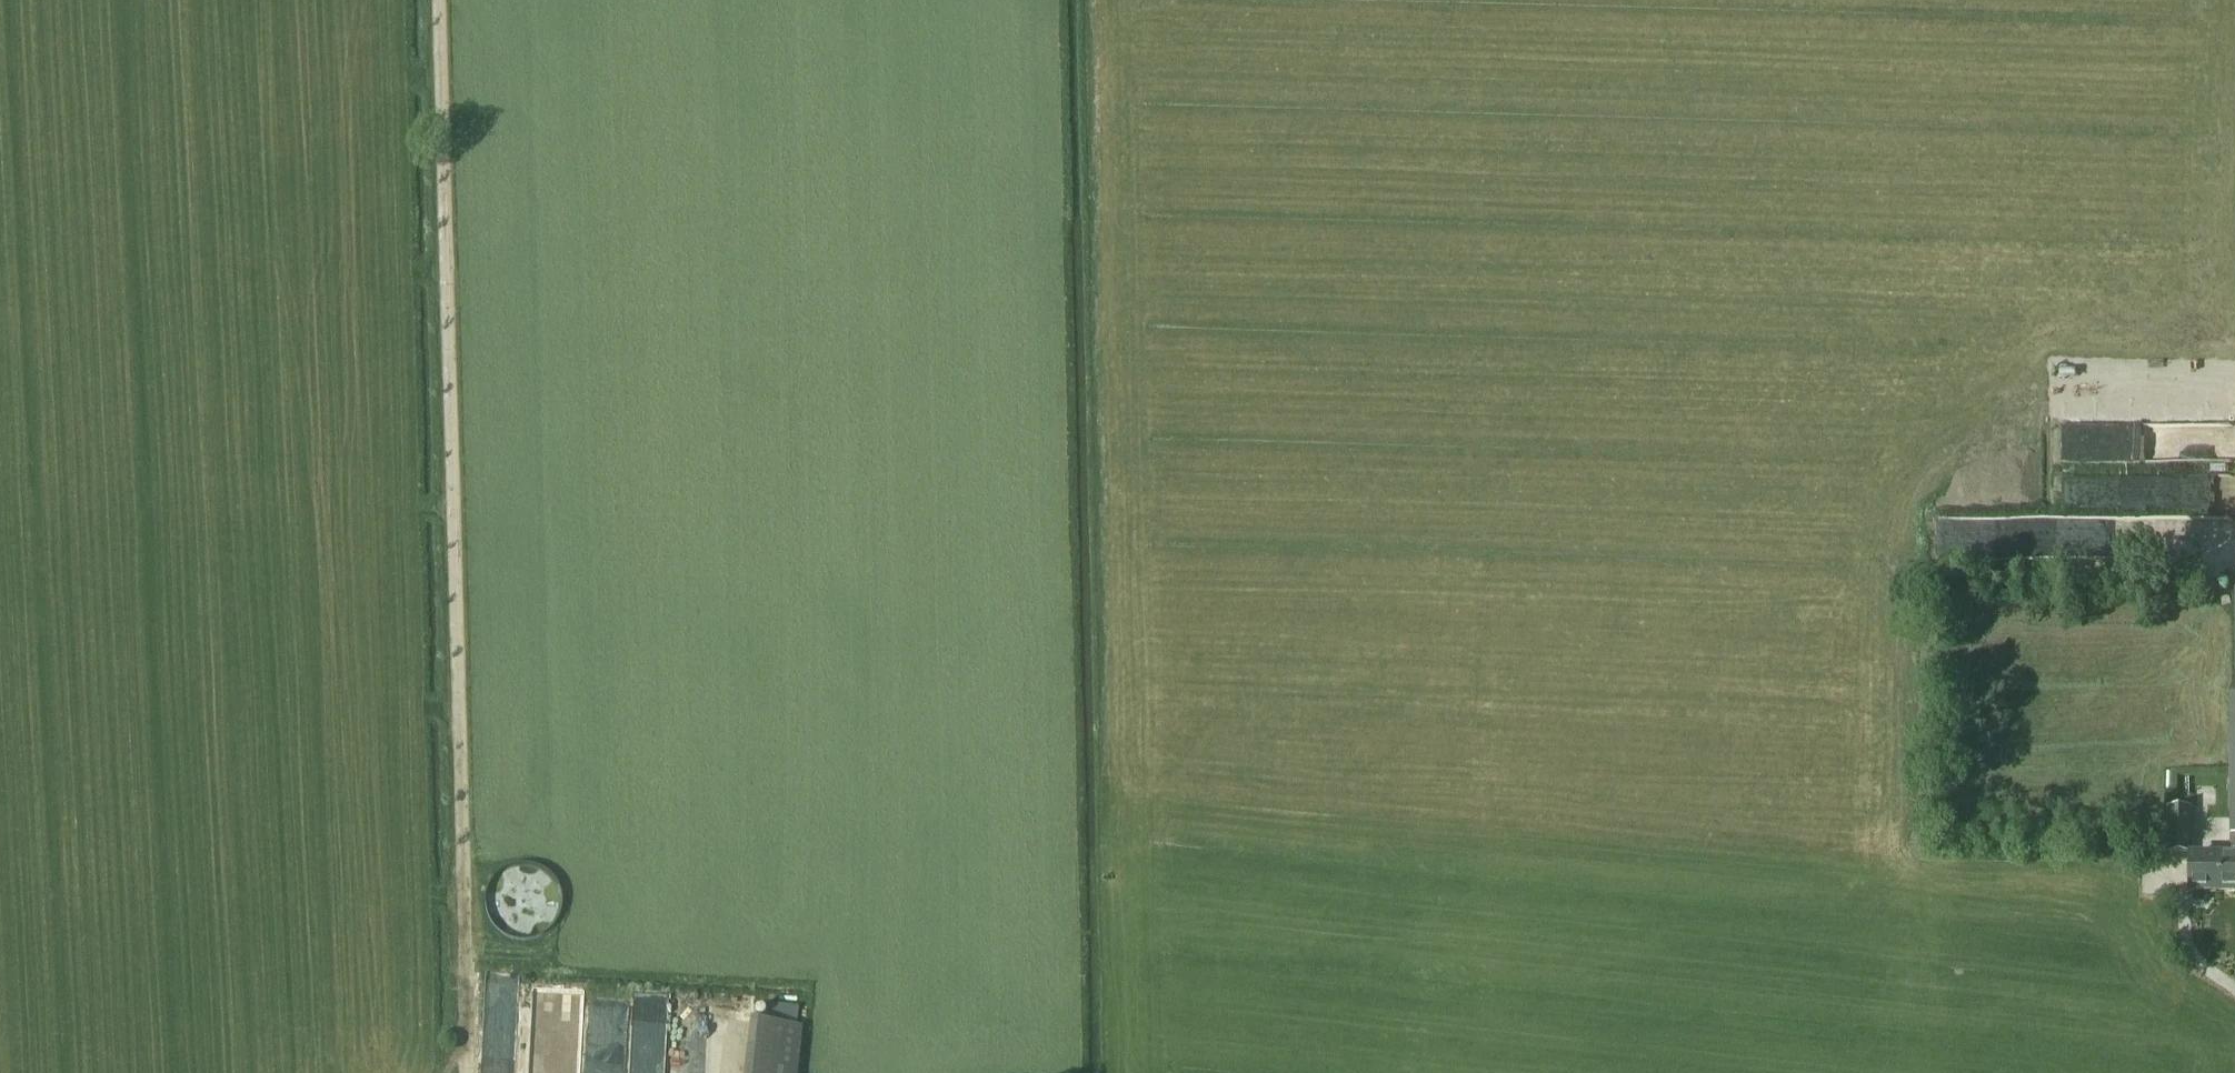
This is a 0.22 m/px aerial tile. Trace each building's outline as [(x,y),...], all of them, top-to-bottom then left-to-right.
[(2188,558),(2233,560),(2234,517),(2189,515),(2188,558)] [(2195,786),(2195,801),(2217,802),(2217,786),(2195,786)] [(2194,853),(2193,807),(2167,807),(2168,854),(2194,853)] [(2191,893),(2219,893),(2219,858),(2191,858),(2191,893)] [(2219,858),(2219,893),(2234,893),(2234,858),(2232,858),(2219,858)] [(558,872),(508,867),(502,918),(552,924),(558,872)] [(584,1006),(584,1072),(622,1072),(622,1006),(584,1006)]
